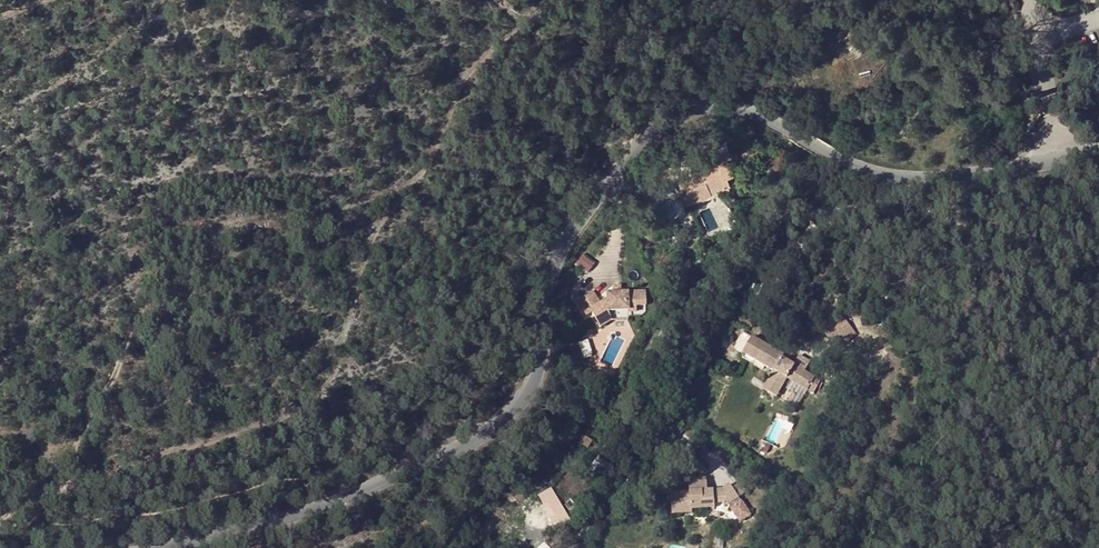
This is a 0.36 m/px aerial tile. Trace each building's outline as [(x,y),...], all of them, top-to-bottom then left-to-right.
[(675,171),(661,177),(668,196),(682,190),(685,198),(686,200),(699,194),(700,198),(729,188),(726,180),(734,178),(728,160),(705,168),(706,171),(707,174),(704,175),(703,172),(679,181),(675,171)] [(682,190),(668,196),(671,203),(685,198),(682,190)] [(699,194),(686,200),(687,204),(700,198),(699,194)] [(591,270),(594,263),(581,256),(578,263),(591,270)] [(590,285),(573,294),(582,310),(588,307),(591,313),(605,305),(624,305),(624,308),(632,308),(632,301),(642,301),(642,287),(617,288),(610,288),(603,288),(603,293),(597,297),(590,285)] [(605,305),(591,313),(596,321),(606,315),(623,315),(624,308),(624,305),(605,305)] [(780,352),(749,335),(740,351),(743,353),(754,359),(772,369),(765,381),(778,388),(784,378),(805,389),(811,377),(784,362),(777,358),(780,352)] [(787,356),(780,352),(777,358),(784,362),(787,356)] [(751,365),(754,359),(743,353),(740,358),(751,365)] [(773,398),(778,388),(765,381),(760,390),(773,398)] [(737,498),(727,484),(719,488),(709,488),(709,495),(703,495),(703,488),(702,477),(685,478),(685,492),(668,493),(669,513),(688,513),(688,508),(712,507),(712,502),(719,502),(726,505),(737,498)]
